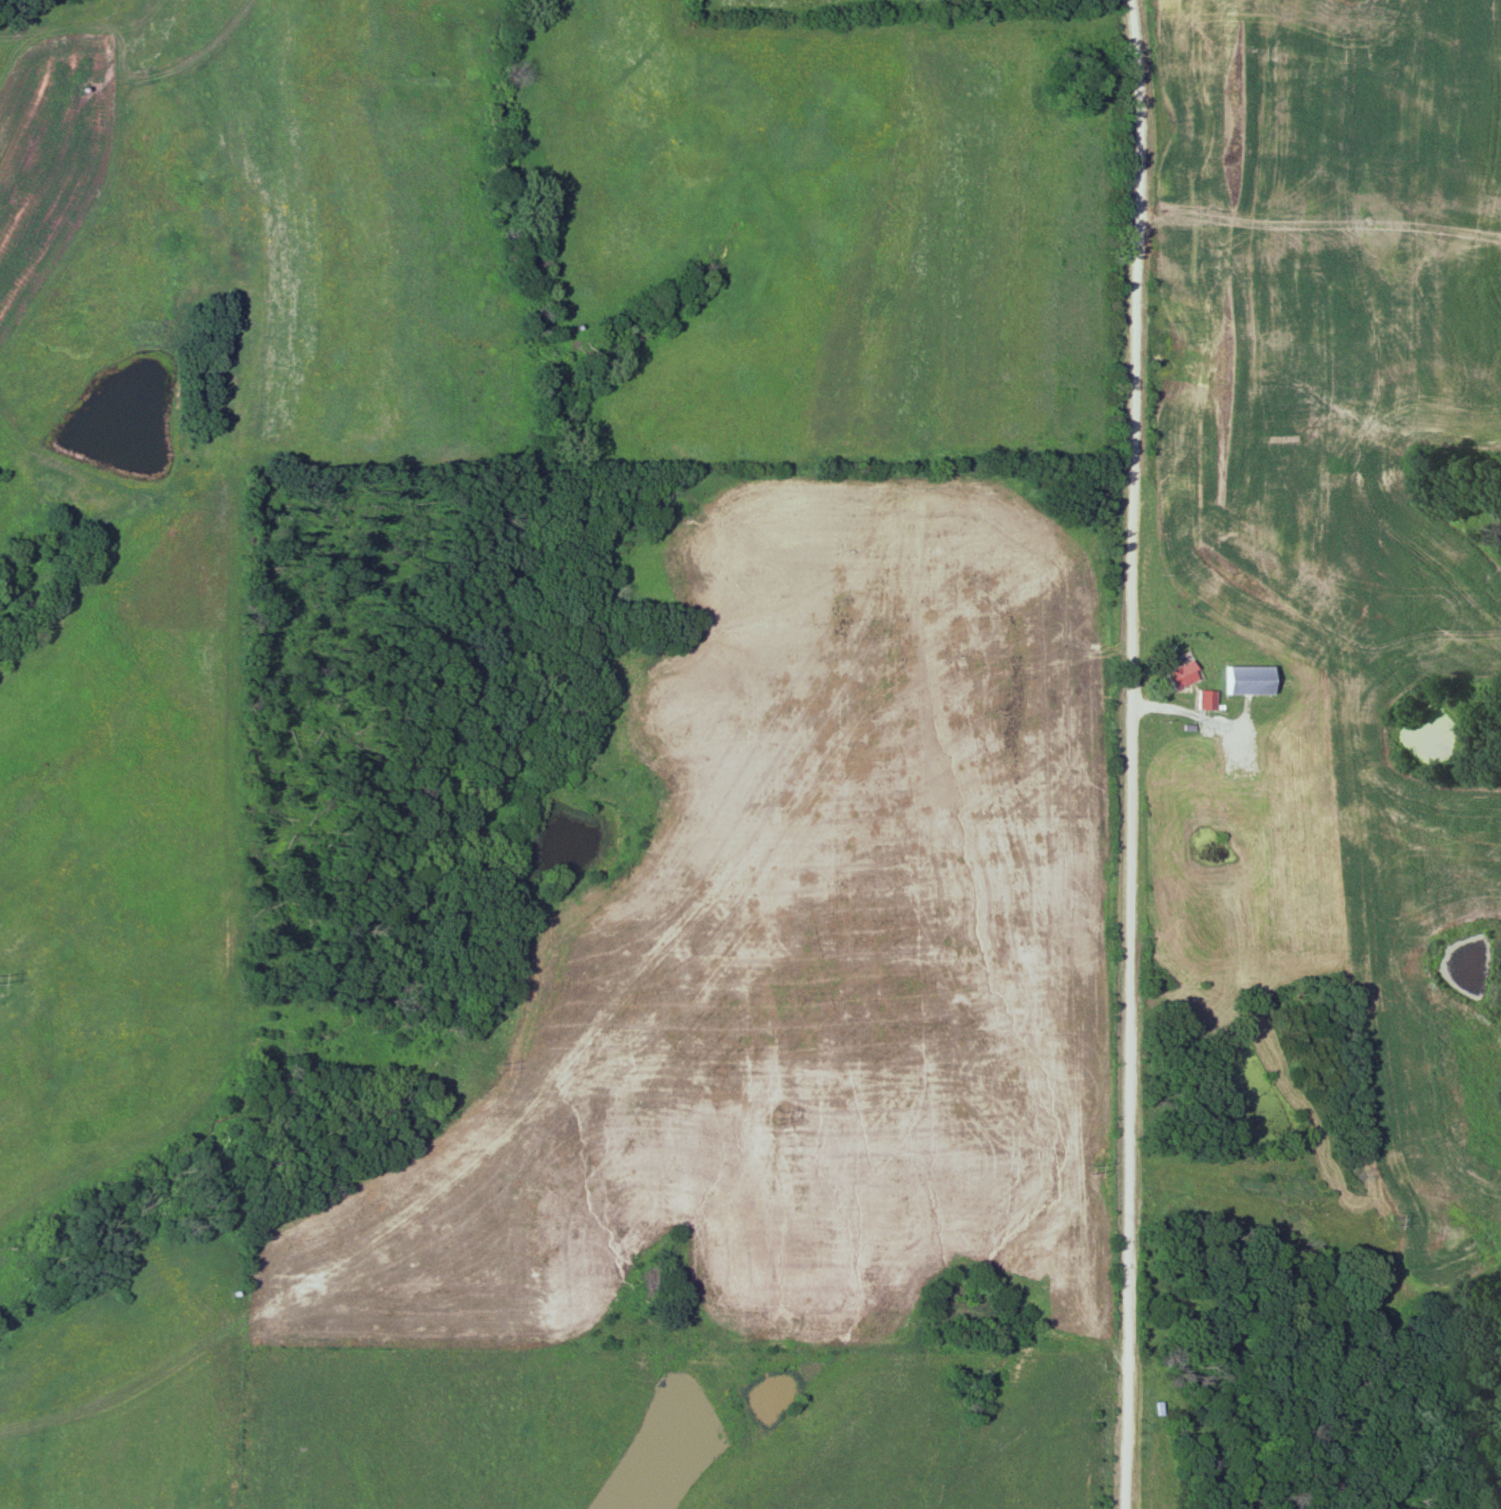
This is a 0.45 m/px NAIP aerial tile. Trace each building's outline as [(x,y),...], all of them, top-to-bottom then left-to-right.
[(1223,698),(1268,698),(1268,669),(1223,669),(1223,698)] [(1213,712),(1213,693),(1197,693),(1197,712),(1213,712)]
